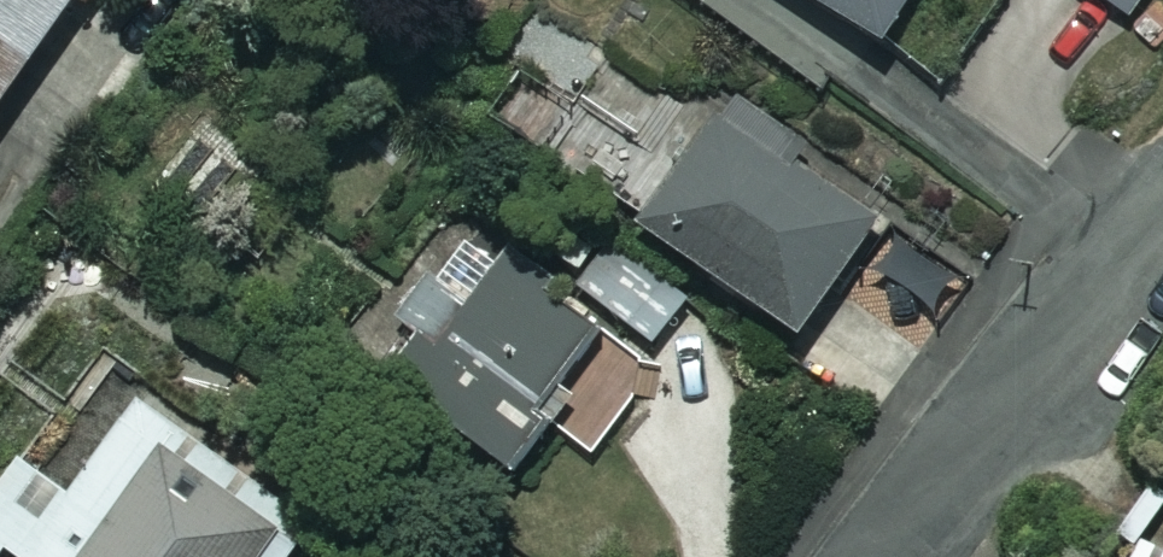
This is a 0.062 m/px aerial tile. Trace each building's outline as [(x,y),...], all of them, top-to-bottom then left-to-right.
[(35,60),(75,0),(0,0),(0,37),(35,60)] [(870,41),(898,0),(810,0),(870,41)] [(1124,14),(1134,0),(1106,0),(1124,14)] [(606,63),(543,20),(485,105),(548,148),(606,63)] [(0,37),(0,114),(35,60),(0,37)] [(876,214),(727,104),(641,222),(791,331),(876,214)] [(619,334),(468,226),(369,363),(520,472),(619,334)] [(143,386),(21,556),(286,556),(319,511),(143,386)]
